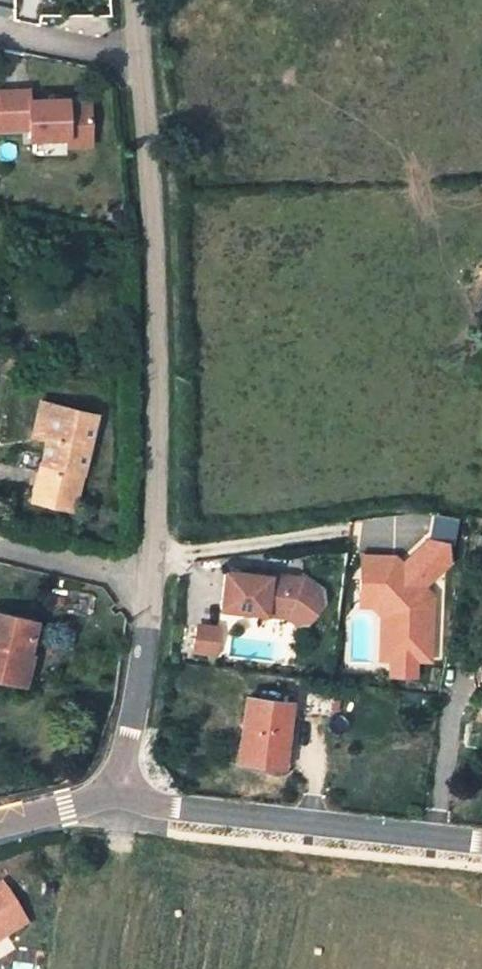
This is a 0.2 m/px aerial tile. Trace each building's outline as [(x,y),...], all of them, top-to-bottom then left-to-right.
[(0,95),(0,133),(26,132),(26,143),(64,142),(64,150),(88,150),(86,106),(64,106),(64,103),(26,104),(26,94),(0,95)] [(94,414),(39,402),(33,433),(29,433),(22,464),(39,468),(32,498),(73,507),(94,414)] [(362,547),(358,582),(386,586),(395,595),(393,606),(383,610),(378,651),(385,652),(383,669),(401,671),(403,655),(417,656),(425,593),(417,582),(445,560),(446,541),(429,534),(406,552),(411,559),(406,563),(394,548),(362,547)] [(225,569),(221,608),(287,615),(299,621),(309,618),(321,601),(320,589),(303,575),(286,573),(286,575),(225,569)] [(386,586),(358,582),(356,596),(375,603),(373,620),(373,661),(375,668),(383,669),(385,652),(378,651),(383,610),(393,606),(395,595),(386,586)] [(64,595),(53,592),(52,598),(62,601),(64,595)] [(0,613),(0,677),(11,679),(17,657),(25,659),(33,621),(0,613)] [(221,627),(198,626),(196,652),(219,654),(221,627)] [(30,660),(25,659),(17,657),(11,679),(24,682),(30,660)] [(239,760),(283,765),(290,703),(247,697),(239,760)] [(1,930),(4,934),(22,922),(0,888),(0,931),(1,930)]
